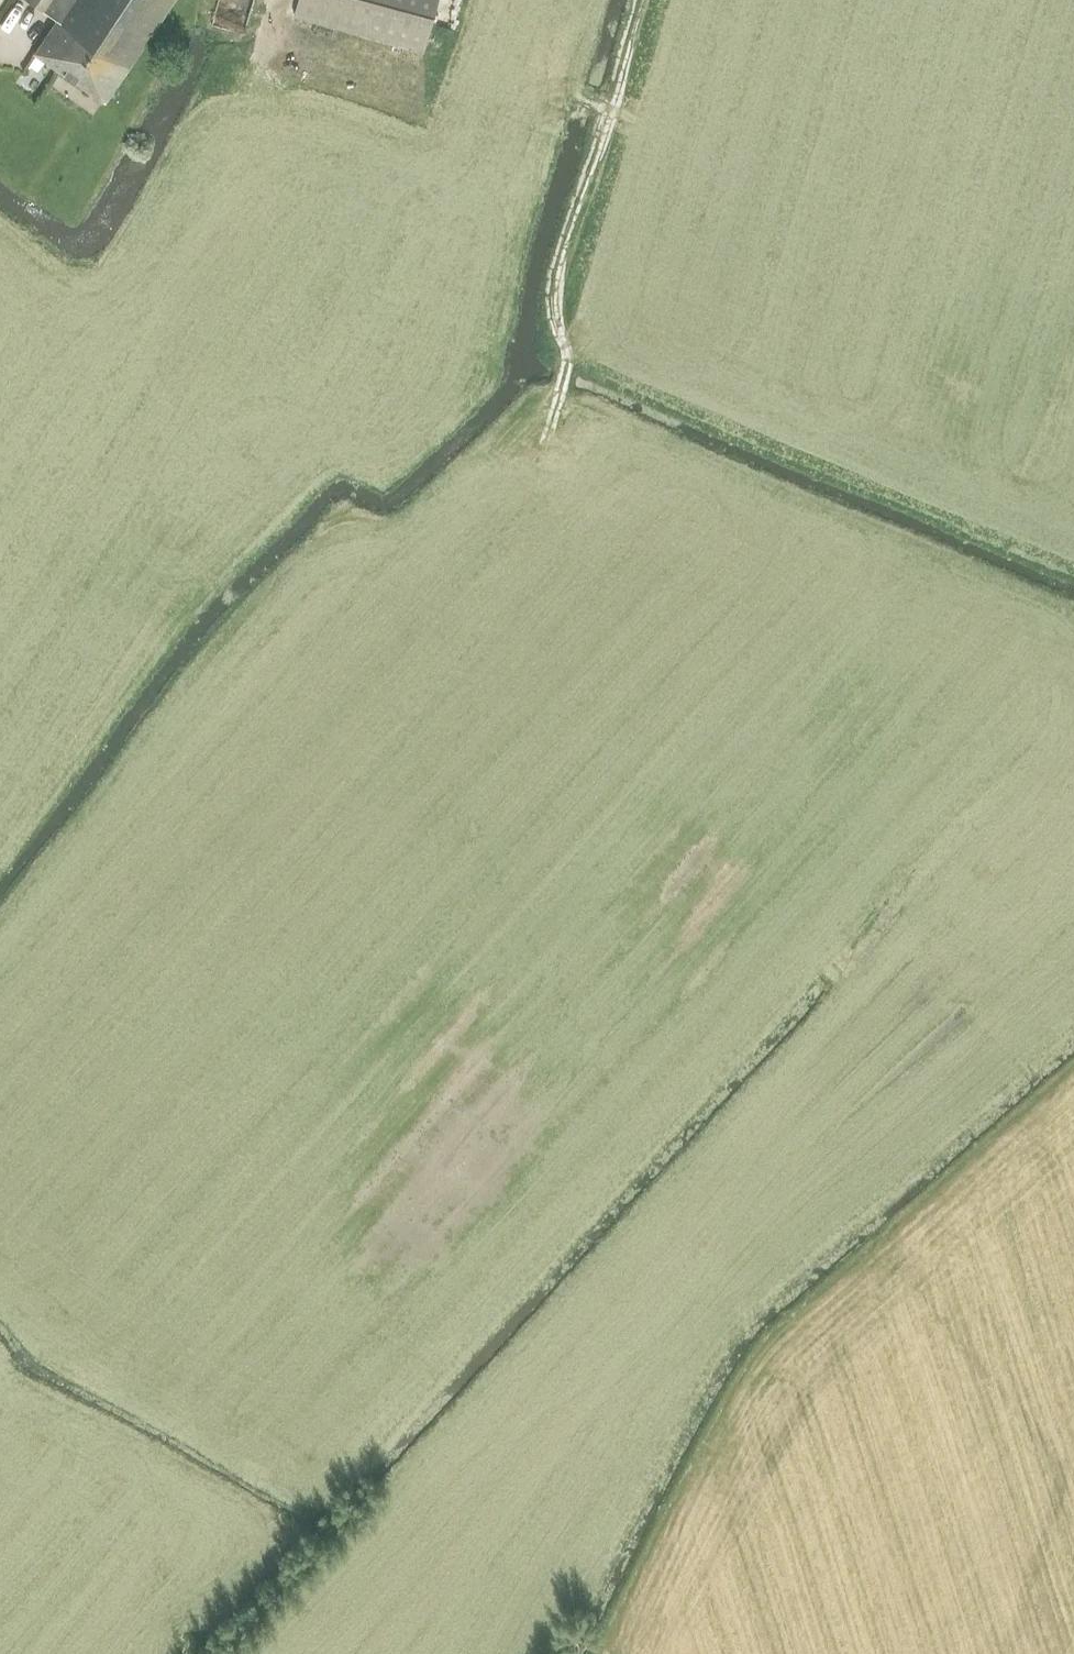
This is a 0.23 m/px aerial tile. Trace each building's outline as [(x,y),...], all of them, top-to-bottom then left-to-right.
[(173,0),(29,0),(58,18),(35,54),(106,101),(173,0)] [(228,25),(251,27),(254,0),(231,0),(228,25)] [(437,0),(298,0),(294,16),(423,52),(437,0)]
